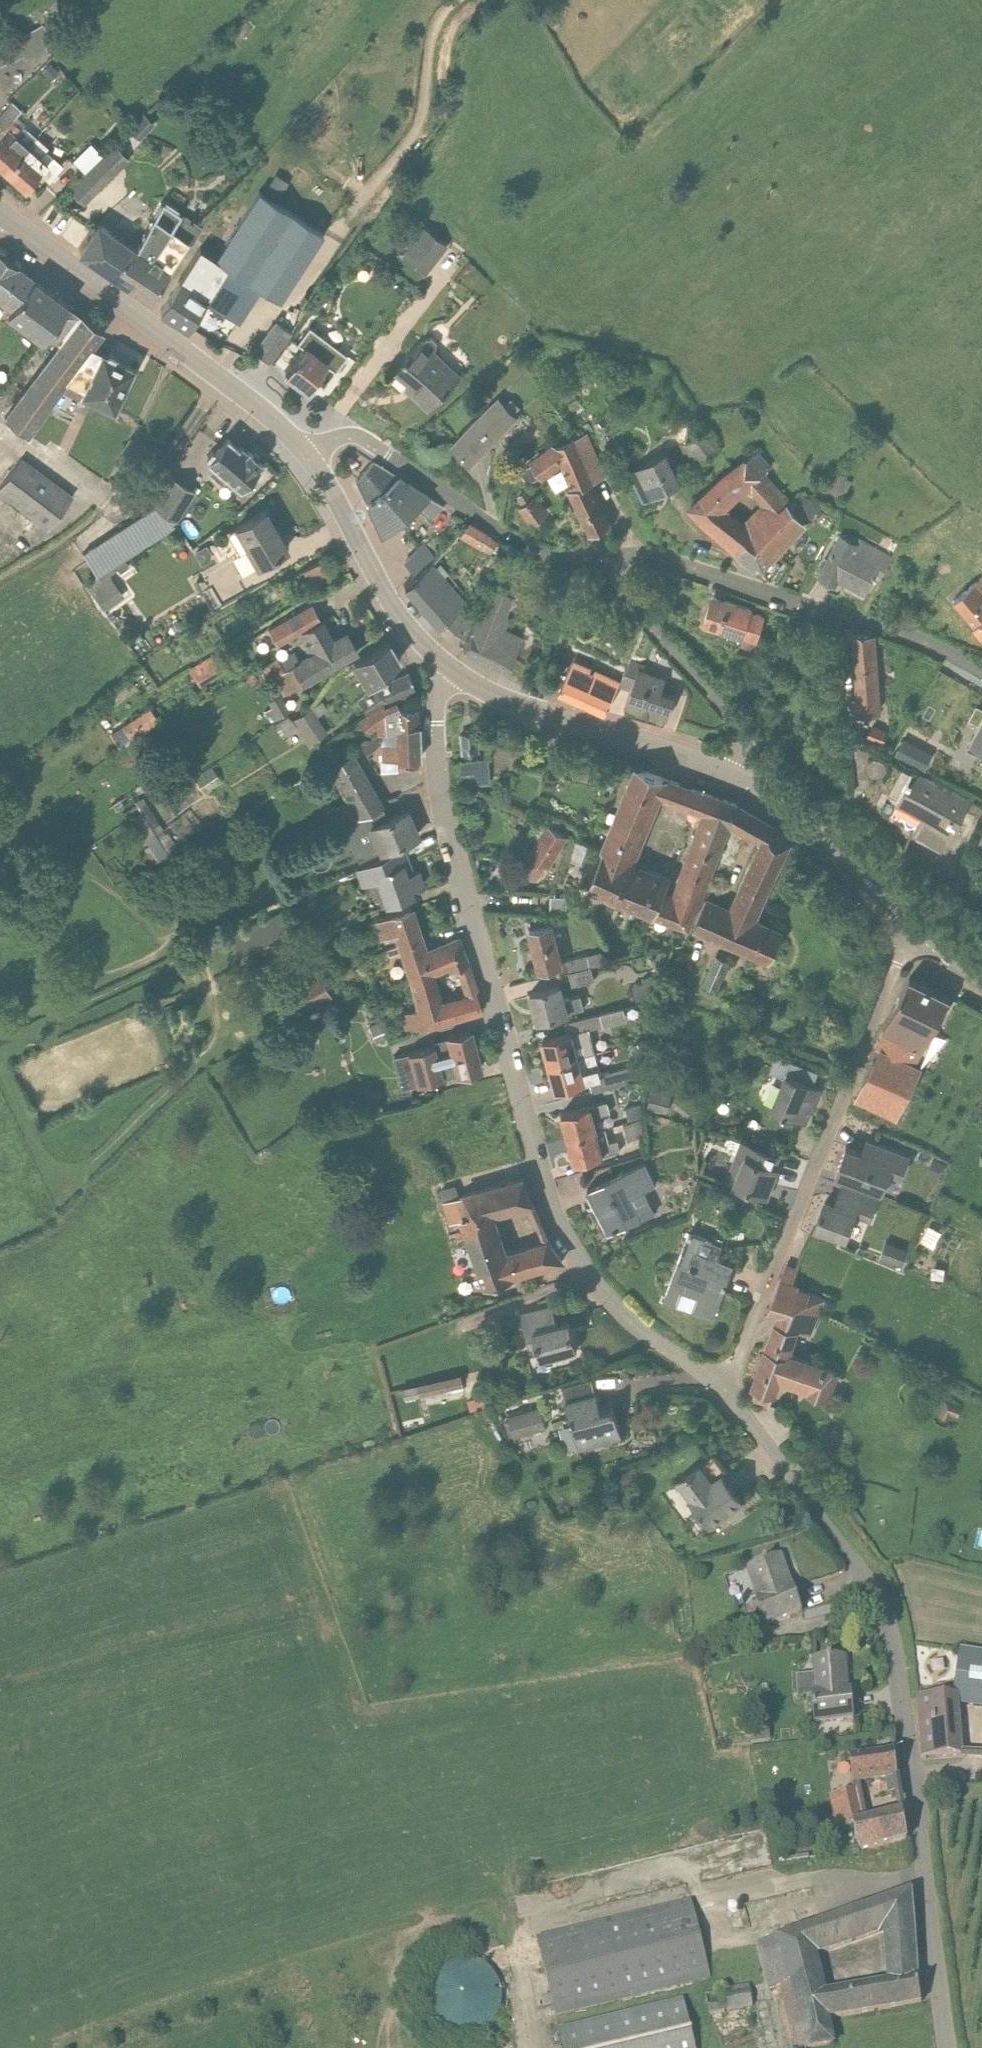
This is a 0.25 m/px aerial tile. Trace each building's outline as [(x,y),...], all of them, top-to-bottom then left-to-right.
[(14,39),(15,41),(21,54),(22,56),(23,55),(25,59),(27,59),(29,59),(31,59),(33,58),(35,58),(36,57),(38,56),(40,55),(41,54),(43,53),(44,51),(45,50),(47,48),(47,46),(48,45),(49,43),(49,40),(49,34),(42,24),(14,39)] [(7,61),(21,54),(15,41),(1,49),(7,61)] [(49,80),(58,72),(51,63),(42,71),(49,80)] [(5,171),(30,143),(36,137),(23,126),(21,128),(11,120),(13,119),(21,110),(12,101),(0,114),(0,128),(1,130),(0,131),(0,137),(0,138),(0,166),(5,171)] [(142,139),(156,123),(145,113),(130,127),(142,139)] [(138,148),(132,142),(124,134),(117,141),(69,186),(84,203),(138,148)] [(48,147),(36,137),(30,143),(5,171),(25,188),(39,172),(49,180),(63,165),(46,150),(48,147)] [(101,154),(100,153),(91,143),(73,160),(84,171),(101,154)] [(288,182),(275,174),(263,192),(276,201),(288,182)] [(258,190),(215,257),(200,247),(160,309),(188,327),(206,300),(240,322),(262,288),(280,299),(323,232),(258,190)] [(98,224),(81,250),(80,251),(132,285),(180,211),(163,200),(135,248),(98,224)] [(187,239),(191,242),(202,226),(180,211),(132,285),(149,296),(172,262),(187,239)] [(425,226),(402,255),(425,272),(447,244),(425,226)] [(0,254),(0,299),(14,310),(12,314),(42,337),(45,332),(51,337),(74,308),(0,254)] [(91,347),(103,330),(83,315),(8,415),(48,446),(83,401),(61,390),(69,379),(101,394),(99,401),(114,409),(119,397),(118,394),(125,378),(129,377),(134,367),(117,359),(116,355),(109,352),(105,353),(91,347)] [(285,371),(307,388),(327,362),(336,369),(347,355),(337,348),(339,346),(311,325),(299,340),(304,345),(285,371)] [(427,337),(424,340),(423,338),(405,357),(407,359),(397,370),(417,389),(412,393),(429,410),(463,375),(435,349),(437,347),(437,341),(432,336),(427,337)] [(265,341),(256,352),(268,360),(268,359),(276,349),(265,341)] [(453,444),(472,463),(518,418),(499,399),(453,444)] [(710,430),(689,442),(701,462),(722,450),(710,430)] [(533,462),(520,472),(529,484),(541,475),(562,461),(576,489),(572,491),(594,532),(611,523),(591,481),(605,475),(586,433),(559,444),(552,443),(530,459),(533,462)] [(237,445),(227,437),(216,450),(213,448),(209,453),(212,455),(208,460),(215,466),(209,472),(223,484),(228,478),(239,487),(261,461),(259,459),(259,454),(256,451),(251,452),(248,450),(247,451),(241,446),(239,448),(237,445)] [(772,466),(759,451),(746,459),(727,474),(704,494),(690,506),(704,521),(736,548),(747,539),(749,537),(753,532),(787,501),(790,499),(765,472),(772,466)] [(635,478),(645,500),(680,484),(666,452),(646,463),(650,470),(635,478)] [(30,516),(47,529),(72,497),(26,459),(0,491),(30,516)] [(444,506),(428,496),(374,461),(356,479),(381,532),(419,503),(431,518),(444,506)] [(832,472),(831,474),(825,487),(844,496),(851,481),(833,472),(832,472)] [(171,475),(153,505),(177,519),(195,490),(171,475)] [(537,494),(533,496),(528,488),(518,495),(523,504),(521,505),(532,521),(548,510),(537,494)] [(749,537),(747,539),(766,553),(770,557),(771,556),(805,523),(790,499),(787,501),(753,532),(749,537)] [(235,527),(236,529),(229,533),(240,551),(239,557),(244,567),(251,568),(258,564),(258,566),(286,548),(277,531),(273,533),(261,512),(235,527)] [(481,550),(482,549),(490,554),(498,542),(490,536),(490,535),(475,526),(466,540),(481,550)] [(841,535),(820,573),(836,582),(839,577),(865,591),(873,577),(880,581),(893,557),(858,539),(856,544),(841,535)] [(747,539),(736,548),(771,578),(781,566),(771,556),(770,557),(766,553),(747,539)] [(415,574),(435,556),(426,544),(405,562),(415,574)] [(209,560),(211,552),(206,545),(194,552),(202,564),(209,560)] [(437,554),(435,556),(415,574),(404,584),(438,624),(466,600),(435,564),(441,559),(437,554)] [(113,564),(117,569),(120,572),(129,566),(123,557),(113,564)] [(322,560),(304,568),(293,574),(294,575),(282,581),(287,592),(328,572),(322,560)] [(85,584),(104,610),(107,608),(125,595),(110,574),(117,569),(113,564),(85,584)] [(969,587),(954,600),(981,632),(981,576),(969,587)] [(704,621),(723,627),(744,634),(744,633),(756,637),(763,615),(750,610),(751,608),(713,595),(704,621)] [(318,651),(328,668),(357,650),(347,633),(333,641),(312,603),(285,617),(268,627),(278,645),(297,634),(308,655),(309,657),(318,651)] [(464,609),(453,630),(464,639),(476,616),(464,609)] [(505,668),(519,640),(539,650),(546,637),(517,622),(511,635),(477,617),(463,646),(505,668)] [(874,633),(854,633),(860,713),(879,712),(874,633)] [(353,661),(364,680),(368,689),(400,659),(389,640),(353,661)] [(200,685),(233,665),(223,648),(190,669),(200,685)] [(288,673),(297,687),(328,668),(318,651),(309,657),(308,655),(299,660),(294,663),(297,668),(288,673)] [(284,694),(296,686),(296,687),(297,687),(288,673),(297,668),(294,663),(299,660),(294,652),(279,661),(277,658),(259,669),(265,681),(273,676),(284,694)] [(559,692),(606,712),(619,684),(621,678),(574,657),(559,692)] [(676,695),(662,690),(666,677),(645,668),(646,664),(630,659),(622,679),(621,678),(619,684),(631,688),(626,703),(668,718),(676,695)] [(390,698),(415,688),(409,672),(375,688),(360,693),(357,697),(363,706),(365,704),(366,705),(362,708),(362,707),(355,712),(360,720),(383,702),(390,698)] [(271,722),(290,710),(280,693),(267,700),(271,707),(265,711),(271,722)] [(390,709),(390,698),(383,702),(360,720),(368,731),(377,725),(378,732),(380,731),(380,733),(381,732),(395,728),(395,726),(418,724),(417,707),(390,709)] [(292,718),(297,726),(298,725),(311,743),(328,731),(310,706),(292,718)] [(969,719),(978,724),(981,716),(981,709),(976,706),(969,719)] [(133,741),(160,724),(150,707),(122,724),(133,741)] [(297,726),(292,718),(288,713),(273,726),(283,738),(297,726)] [(970,743),(981,749),(981,722),(970,743)] [(383,760),(420,758),(418,724),(395,726),(395,728),(381,732),(380,733),(379,733),(360,745),(366,754),(382,743),(383,760)] [(872,725),(867,736),(883,744),(889,732),(872,725)] [(461,749),(461,751),(477,750),(477,747),(476,747),(475,735),(476,735),(476,733),(460,734),(460,736),(461,736),(462,749),(461,749)] [(902,758),(911,742),(903,737),(894,753),(902,758)] [(330,764),(348,798),(326,809),(335,827),(341,824),(359,862),(418,835),(407,809),(387,818),(381,805),(351,752),(330,764)] [(458,759),(461,788),(471,787),(469,773),(486,771),(485,757),(458,759)] [(149,774),(157,785),(170,776),(163,765),(149,774)] [(607,849),(637,861),(662,799),(673,803),(680,783),(663,777),(638,768),(607,849)] [(914,831),(946,848),(970,802),(913,772),(897,802),(922,816),(914,831)] [(690,932),(732,826),(730,825),(738,804),(737,803),(713,795),(693,788),(687,809),(700,814),(673,893),(665,890),(654,914),(651,912),(649,916),(654,918),(690,932)] [(473,792),(462,794),(460,794),(462,806),(463,806),(469,805),(474,799),(473,792)] [(143,797),(136,801),(143,812),(156,835),(158,837),(164,833),(143,797)] [(765,839),(750,830),(759,817),(738,804),(730,825),(732,826),(758,841),(731,906),(730,905),(708,895),(692,929),(767,963),(781,933),(754,920),(790,839),(790,838),(790,837),(789,836),(772,825),(765,839)] [(550,867),(568,837),(549,825),(522,868),(539,879),(542,875),(544,876),(548,869),(546,868),(547,865),(550,867)] [(156,835),(147,841),(146,841),(148,845),(144,847),(154,864),(169,855),(158,837),(156,835)] [(671,874),(637,861),(607,849),(591,890),(649,916),(651,912),(654,914),(665,890),(664,890),(671,874)] [(391,865),(387,853),(357,867),(364,885),(376,879),(386,906),(413,896),(411,889),(423,884),(418,870),(406,874),(401,862),(391,865)] [(411,907),(374,919),(380,937),(394,932),(398,945),(421,938),(411,907)] [(314,924),(307,913),(295,920),(301,931),(314,924)] [(250,962),(300,940),(291,922),(242,945),(250,962)] [(550,925),(530,930),(540,969),(551,966),(553,976),(569,972),(591,966),(605,963),(601,950),(559,961),(550,925)] [(455,968),(467,962),(458,938),(425,951),(421,938),(398,945),(408,977),(409,976),(409,977),(449,963),(451,968),(455,966),(455,968)] [(449,963),(409,977),(416,1008),(399,1013),(405,1032),(481,1008),(474,986),(469,969),(467,962),(455,968),(464,992),(442,999),(434,973),(451,968),(449,963)] [(591,966),(569,972),(572,986),(595,980),(591,966)] [(308,1010),(332,997),(319,972),(306,979),(301,969),(291,975),(298,989),(288,995),(294,1006),(303,1001),(308,1010)] [(649,995),(652,995),(656,987),(653,976),(643,979),(644,982),(632,985),(636,1002),(650,998),(649,995)] [(895,1121),(897,1117),(922,1068),(915,1064),(949,997),(910,977),(883,1028),(884,1029),(876,1048),(880,1050),(864,1081),(855,1100),(874,1108),(873,1109),(895,1121)] [(560,984),(530,992),(538,1021),(568,1014),(568,1013),(584,1008),(581,995),(564,999),(560,984)] [(616,1009),(609,1011),(565,1022),(568,1034),(543,1040),(550,1065),(595,1053),(589,1029),(603,1026),(603,1027),(619,1023),(616,1009)] [(386,1018),(368,1026),(375,1043),(394,1036),(386,1018)] [(332,1026),(337,1037),(345,1034),(340,1022),(332,1026)] [(416,1085),(480,1068),(470,1029),(449,1036),(453,1049),(437,1054),(434,1045),(408,1052),(416,1085)] [(556,1090),(590,1081),(592,1092),(644,1079),(642,1063),(600,1074),(595,1053),(550,1065),(556,1090)] [(819,1071),(805,1065),(777,1053),(771,1069),(787,1075),(774,1109),(805,1123),(820,1087),(800,1078),(805,1066),(818,1072),(819,1071)] [(653,1091),(649,1106),(667,1112),(672,1097),(653,1091)] [(596,1131),(595,1130),(592,1117),(610,1112),(608,1102),(562,1113),(568,1138),(596,1131)] [(640,1103),(637,1104),(625,1107),(629,1120),(638,1118),(643,1116),(640,1103)] [(624,1123),(628,1139),(645,1135),(640,1118),(624,1123)] [(568,1138),(575,1163),(621,1151),(618,1139),(609,1141),(606,1128),(595,1130),(596,1131),(568,1138)] [(744,1143),(738,1159),(730,1184),(737,1186),(767,1198),(778,1169),(768,1165),(772,1153),(744,1143)] [(876,1143),(876,1144),(871,1155),(846,1146),(835,1174),(882,1192),(890,1172),(902,1176),(910,1155),(876,1143)] [(945,1162),(935,1158),(928,1174),(938,1178),(945,1162)] [(646,1161),(641,1163),(588,1188),(588,1189),(593,1187),(602,1208),(597,1210),(608,1234),(640,1219),(630,1195),(651,1185),(656,1183),(646,1161)] [(549,1242),(510,1258),(495,1211),(532,1202),(527,1189),(525,1180),(455,1199),(464,1228),(445,1234),(448,1242),(466,1236),(476,1271),(482,1291),(563,1260),(549,1242)] [(871,1220),(879,1199),(843,1186),(836,1205),(825,1201),(815,1227),(846,1239),(855,1214),(871,1220)] [(940,1231),(927,1225),(920,1241),(932,1247),(940,1231)] [(689,1232),(669,1285),(666,1295),(664,1300),(677,1305),(713,1319),(715,1315),(727,1283),(726,1283),(731,1270),(715,1264),(722,1244),(689,1232)] [(902,1266),(909,1249),(886,1240),(879,1257),(902,1266)] [(782,1277),(792,1281),(797,1269),(787,1265),(782,1277)] [(792,1281),(782,1277),(782,1278),(781,1277),(769,1307),(781,1311),(767,1347),(768,1348),(761,1369),(760,1368),(754,1385),(751,1397),(770,1404),(776,1391),(773,1390),(779,1376),(808,1388),(807,1390),(829,1399),(838,1372),(833,1367),(791,1351),(798,1327),(811,1333),(826,1298),(798,1286),(799,1284),(792,1281)] [(577,1350),(571,1328),(569,1321),(557,1324),(552,1305),(521,1314),(529,1346),(537,1345),(542,1361),(577,1350)] [(460,1373),(415,1384),(418,1395),(463,1384),(460,1373)] [(592,1380),(572,1385),(561,1388),(578,1448),(622,1436),(613,1406),(610,1406),(610,1408),(599,1411),(597,1404),(599,1403),(596,1392),(595,1392),(592,1380)] [(945,1400),(938,1416),(948,1420),(951,1415),(957,1417),(961,1407),(945,1400)] [(509,1415),(514,1434),(547,1426),(541,1406),(509,1415)] [(711,1527),(742,1503),(722,1475),(711,1483),(699,1467),(679,1483),(691,1499),(690,1500),(711,1527)] [(620,1477),(624,1484),(635,1478),(630,1470),(620,1477)] [(802,1612),(794,1588),(787,1590),(784,1583),(789,1581),(780,1555),(764,1561),(764,1562),(748,1568),(759,1599),(756,1600),(765,1626),(802,1612)] [(961,1737),(958,1706),(981,1709),(981,1653),(960,1650),(954,1698),(920,1700),(923,1751),(936,1750),(936,1758),(962,1757),(961,1737)] [(847,1692),(845,1657),(815,1658),(817,1675),(797,1676),(798,1696),(813,1694),(815,1721),(854,1718),(852,1692),(847,1692)] [(854,1783),(897,1778),(894,1754),(852,1758),(854,1783)] [(863,1826),(856,1793),(833,1799),(839,1832),(855,1829),(859,1849),(908,1840),(904,1816),(863,1826)] [(834,2044),(828,2019),(922,2002),(917,1980),(911,1891),(759,1944),(770,1991),(778,1989),(793,2047),(811,2047),(834,2044)] [(711,1977),(692,1900),(537,1939),(556,2015),(711,1977)] [(436,2026),(501,2027),(502,1964),(437,1963),(436,2026)] [(725,1991),(730,2010),(753,2006),(749,1986),(725,1991)] [(683,2000),(560,2031),(564,2047),(695,2047),(683,2000)]
